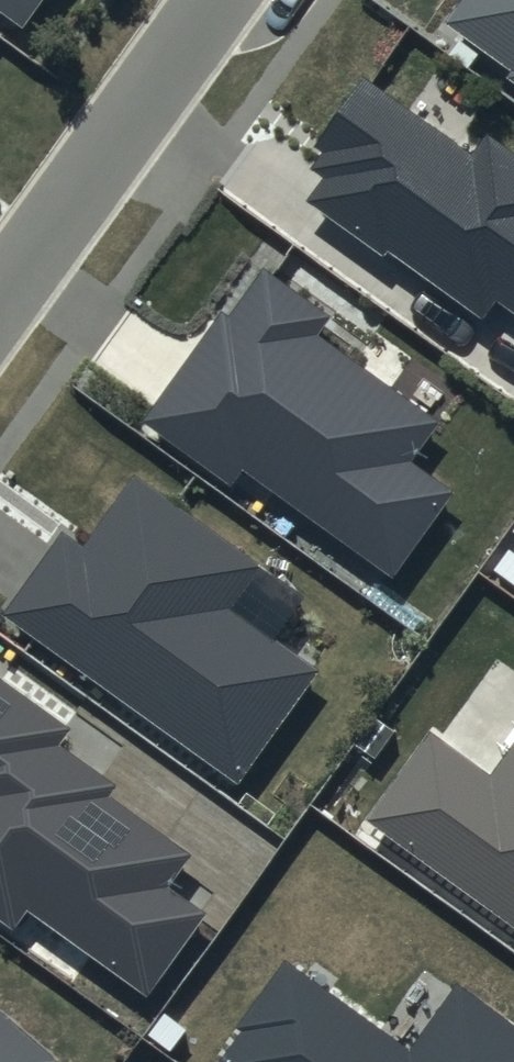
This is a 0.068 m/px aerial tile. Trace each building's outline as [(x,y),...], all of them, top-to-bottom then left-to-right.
[(21,28),(41,0),(0,0),(0,12),(21,28)] [(444,24),(510,70),(506,77),(513,83),(513,0),(461,0),(444,24)] [(364,81),(317,146),(324,151),(310,171),(321,179),(305,202),(383,258),(388,252),(481,318),(494,300),(513,314),(513,157),(484,136),(470,156),(364,81)] [(334,317),(264,267),(228,317),(220,311),(141,421),(230,485),(242,469),(392,576),(452,493),(407,461),(437,421),(320,337),(334,317)] [(258,568),(134,479),(85,547),(62,530),(3,613),(236,779),(314,670),(228,609),(258,568)] [(0,678),(0,919),(12,927),(25,909),(148,997),(206,915),(169,889),(194,854),(108,794),(116,783),(61,744),(72,729),(0,678)] [(489,774),(428,731),(365,820),(513,925),(513,739),(489,774)] [(285,961),(237,1027),(243,1031),(220,1061),(513,1061),(513,1027),(459,986),(410,1053),(285,961)] [(0,1008),(0,1061),(62,1061),(0,1008)]
